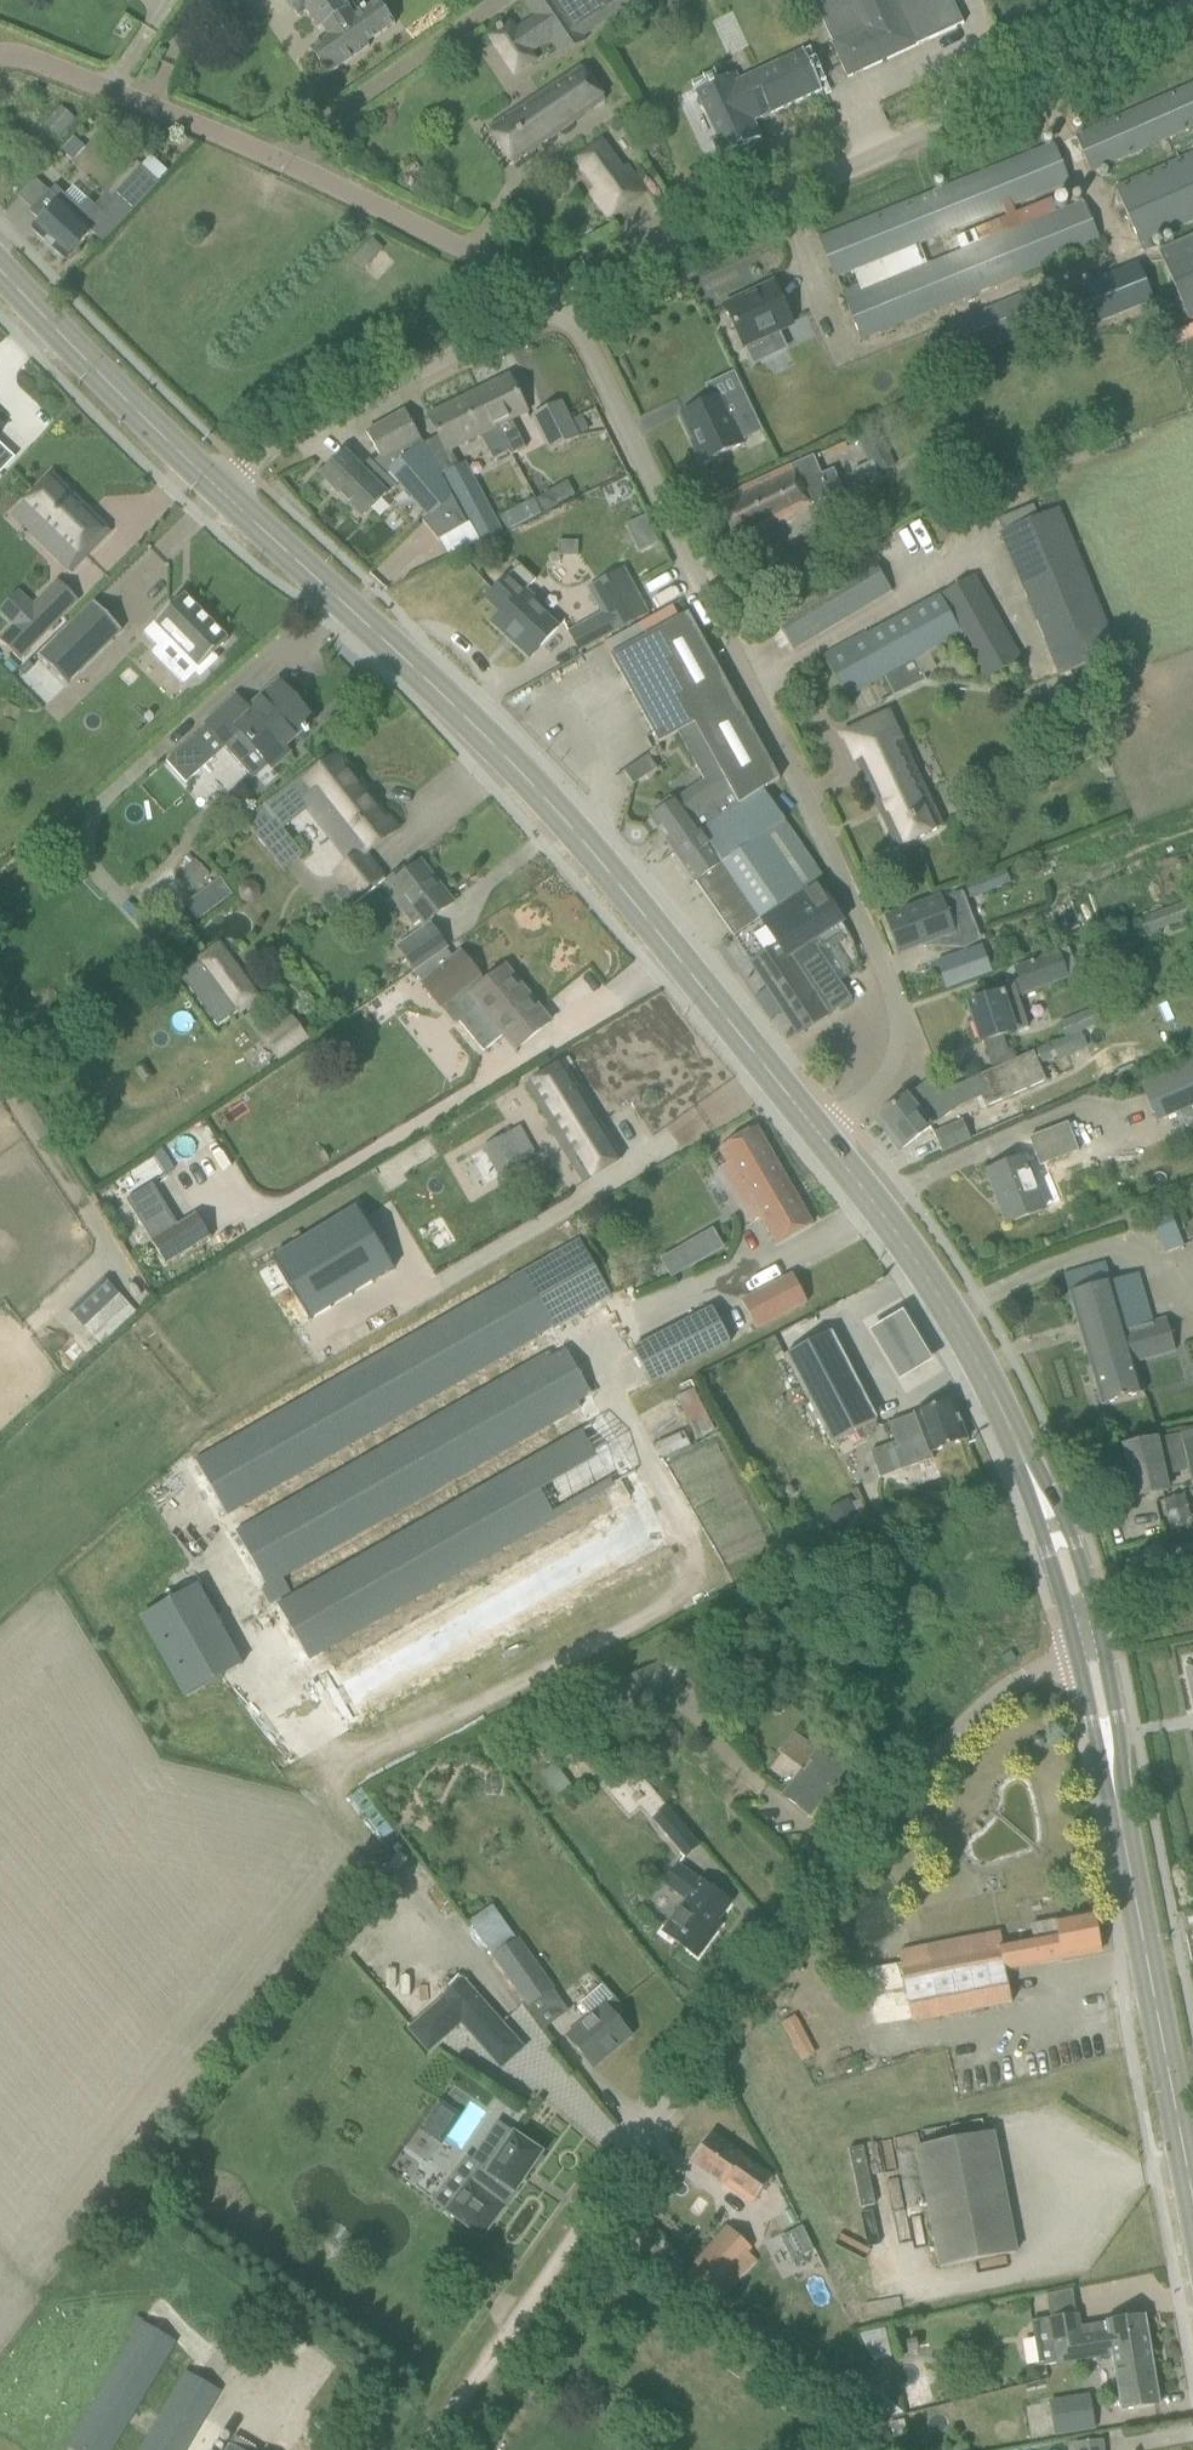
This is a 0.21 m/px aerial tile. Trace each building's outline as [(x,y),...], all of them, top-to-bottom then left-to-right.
[(298,18),(307,13),(319,31),(322,29),(329,39),(310,52),(327,76),(369,47),(367,44),(394,25),(379,2),(368,9),(356,18),(343,0),(286,0),(298,18)] [(582,37),(636,0),(556,0),(557,2),(582,37)] [(672,12),(684,4),(682,0),(664,0),(672,12)] [(848,78),(916,46),(894,0),(811,0),(832,43),(848,78)] [(953,2),(952,0),(894,0),(916,46),(963,24),(953,2)] [(755,79),(741,86),(735,73),(713,84),(712,82),(708,84),(708,86),(695,92),(696,93),(698,92),(703,104),(701,105),(703,109),(707,107),(721,137),(732,132),(739,148),(761,138),(753,122),(762,118),(761,114),(769,110),(771,114),(822,90),(804,51),(753,75),(755,79)] [(513,165),(605,101),(579,65),(488,129),(513,165)] [(1116,162),(1192,128),(1192,84),(1075,137),(1091,173),(1116,162)] [(602,141),(575,160),(596,188),(591,192),(610,218),(645,192),(626,166),(621,170),(602,141)] [(1100,243),(1084,202),(928,266),(919,244),(937,236),(937,237),(1070,183),(1055,145),(828,238),(837,260),(842,274),(853,270),(859,285),(842,292),(862,341),(1100,243)] [(1192,221),(1192,154),(1115,189),(1143,251),(1152,247),(1149,241),(1192,221)] [(97,201),(93,206),(74,187),(60,201),(49,191),(30,212),(41,222),(32,231),(65,261),(92,232),(102,241),(158,182),(141,167),(112,198),(116,202),(107,211),(97,201)] [(1159,250),(1190,321),(1192,320),(1192,235),(1159,250)] [(1154,301),(1138,263),(1084,286),(1100,324),(1154,301)] [(773,284),(725,306),(743,346),(744,345),(753,365),(763,360),(754,341),(765,336),(791,323),(783,306),(773,284)] [(957,362),(1037,329),(1023,295),(943,328),(957,362)] [(526,449),(511,420),(527,412),(509,376),(477,393),(495,428),(509,453),(511,456),(526,449)] [(744,447),(741,441),(761,432),(742,390),(722,400),(720,397),(676,418),(700,468),(744,447)] [(428,416),(439,438),(446,451),(480,435),(495,428),(477,393),(477,392),(428,416)] [(572,424),(561,401),(531,416),(548,453),(579,437),(572,424)] [(376,467),(396,487),(398,484),(426,518),(422,521),(438,541),(467,524),(454,499),(423,442),(422,442),(405,412),(366,433),(382,461),(376,467)] [(582,419),(572,424),(579,437),(589,433),(582,419)] [(495,428),(480,435),(493,461),(509,453),(495,428)] [(897,466),(877,430),(856,439),(876,477),(897,466)] [(370,461),(361,470),(343,453),(321,475),(364,519),(381,502),(385,497),(396,487),(376,467),(370,461)] [(812,457),(772,476),(791,517),(810,507),(809,506),(842,491),(832,470),(821,476),(812,457)] [(481,547),(503,535),(465,463),(443,475),(481,547)] [(52,475),(20,507),(21,508),(23,506),(42,525),(32,536),(59,562),(67,553),(79,565),(111,532),(52,475)] [(772,476),(741,491),(719,501),(738,542),(760,532),(791,517),(772,476)] [(567,483),(545,494),(554,497),(558,505),(574,497),(567,483)] [(545,494),(536,498),(543,512),(558,505),(554,497),(545,494)] [(535,499),(500,516),(507,532),(542,515),(535,499)] [(999,533),(1060,679),(1120,654),(1059,507),(999,533)] [(645,517),(627,525),(640,552),(658,543),(645,517)] [(819,572),(838,562),(826,541),(808,551),(819,572)] [(578,542),(558,542),(558,560),(578,560),(578,542)] [(799,583),(819,572),(808,551),(788,561),(799,583)] [(793,650),(892,591),(871,558),(774,616),(793,650)] [(785,590),(799,583),(788,561),(773,569),(785,590)] [(526,590),(535,580),(519,565),(487,599),(502,613),(493,623),(530,658),(559,627),(537,607),(541,603),(526,590)] [(623,571),(588,590),(601,615),(568,632),(578,651),(647,613),(623,571)] [(884,623),(823,656),(846,698),(884,677),(894,696),(926,680),(924,675),(916,660),(959,637),(985,682),(1024,661),(977,576),(940,596),(939,596),(885,625),(884,623)] [(184,596),(145,634),(157,647),(160,649),(166,643),(196,674),(200,677),(217,660),(213,655),(228,641),(227,639),(226,640),(211,624),(212,623),(200,612),(200,613),(184,597),(185,597),(184,596)] [(0,639),(0,642),(20,661),(59,620),(38,600),(33,606),(12,626),(0,639)] [(96,602),(40,656),(68,683),(124,629),(96,602)] [(687,614),(609,658),(657,744),(677,732),(705,783),(723,770),(734,786),(711,802),(722,818),(673,851),(694,883),(696,882),(729,930),(734,938),(821,878),(808,854),(764,791),(770,787),(779,782),(745,721),(747,719),(688,613),(687,614)] [(235,697),(205,725),(225,749),(240,765),(256,750),(272,767),(288,752),(284,747),(313,721),(279,683),(247,711),(235,697)] [(897,849),(942,828),(888,713),(843,734),(897,849)] [(167,763),(185,784),(212,760),(193,739),(167,763)] [(648,755),(624,771),(633,785),(657,769),(648,755)] [(308,812),(349,864),(394,829),(338,758),(326,767),(322,761),(244,822),(283,872),(303,855),(284,832),(308,812)] [(679,799),(651,818),(673,851),(722,818),(711,802),(734,786),(723,770),(705,783),(680,800),(679,799)] [(209,875),(195,860),(177,878),(191,892),(209,875)] [(404,916),(411,911),(422,925),(451,902),(421,864),(407,875),(403,869),(381,886),(404,916)] [(1005,869),(964,885),(969,898),(1011,883),(1006,870),(1005,869)] [(220,877),(183,902),(195,920),(232,895),(220,877)] [(246,901),(253,902),(259,896),(259,889),(254,884),(246,883),(241,889),(241,896),(246,901)] [(818,884),(734,940),(760,978),(813,942),(844,922),(818,884)] [(344,890),(330,901),(340,914),(354,903),(344,890)] [(910,911),(887,920),(899,951),(922,943),(929,940),(932,946),(951,946),(975,933),(961,892),(941,900),(910,911)] [(1168,909),(1141,919),(1146,936),(1192,919),(1192,900),(1168,909)] [(424,928),(396,947),(415,973),(447,950),(449,949),(431,923),(424,928)] [(238,1018),(262,999),(220,942),(194,961),(197,964),(180,976),(217,1027),(235,1014),(238,1018)] [(813,942),(760,978),(779,1006),(798,1035),(852,999),(840,982),(850,975),(828,942),(818,949),(813,942)] [(947,989),(991,973),(982,946),(937,962),(947,989)] [(447,950),(415,973),(423,984),(422,985),(440,1008),(465,988),(479,1006),(459,1022),(483,1052),(504,1035),(516,1050),(550,1023),(537,1007),(533,1010),(511,982),(514,979),(505,968),(486,983),(479,976),(480,975),(461,953),(454,959),(447,950)] [(1068,978),(1069,978),(1078,975),(1069,950),(1061,953),(1060,952),(1017,968),(1021,979),(1014,982),(998,987),(1001,995),(992,997),(969,1004),(981,1043),(1004,1035),(1029,1028),(1018,994),(1068,978)] [(1059,1023),(1065,1037),(1066,1039),(1082,1033),(1103,1025),(1096,1009),(1059,1023)] [(280,1061),(309,1040),(292,1016),(263,1037),(280,1061)] [(1087,1046),(1082,1033),(1066,1039),(1029,1054),(940,1094),(929,1080),(880,1118),(904,1148),(952,1111),(948,1106),(957,1102),(959,1107),(975,1099),(981,1110),(1046,1082),(1039,1065),(1087,1046)] [(1140,1084),(1157,1123),(1179,1113),(1184,1126),(1192,1123),(1192,1062),(1140,1084)] [(586,1181),(621,1159),(561,1063),(526,1085),(551,1126),(545,1129),(549,1135),(555,1131),(586,1181)] [(1017,1103),(965,1125),(971,1138),(1022,1116),(1017,1103)] [(963,1122),(934,1134),(941,1152),(971,1139),(963,1122)] [(1040,1167),(1079,1152),(1068,1124),(1029,1139),(1040,1167)] [(729,1163),(717,1170),(750,1225),(761,1219),(776,1245),(812,1224),(757,1128),(721,1148),(729,1163)] [(506,1134),(483,1147),(484,1148),(499,1175),(522,1163),(506,1134)] [(174,1170),(160,1148),(152,1153),(166,1175),(174,1170)] [(1008,1223),(1030,1215),(1044,1210),(1024,1158),(1010,1162),(988,1171),(1008,1223)] [(151,1185),(126,1200),(151,1241),(152,1243),(174,1230),(158,1204),(161,1202),(151,1185)] [(356,1206),(274,1257),(311,1319),(394,1268),(356,1206)] [(1170,1214),(1152,1221),(1165,1255),(1183,1248),(1170,1214)] [(174,1230),(152,1243),(165,1264),(191,1248),(207,1238),(209,1241),(210,1240),(195,1216),(174,1230)] [(669,1277),(722,1248),(711,1227),(657,1255),(669,1277)] [(350,1734),(675,1546),(554,1330),(612,1297),(578,1238),(195,1458),(227,1517),(538,1339),(547,1353),(235,1532),(267,1587),(260,1591),(267,1602),(288,1589),(284,1579),(579,1409),(588,1425),(277,1604),(309,1662),(622,1484),(628,1496),(318,1674),(350,1734)] [(1175,1351),(1166,1319),(1152,1324),(1137,1273),(1068,1293),(1101,1406),(1143,1393),(1134,1363),(1175,1351)] [(792,1274),(741,1301),(757,1330),(808,1303),(792,1274)] [(84,1326),(118,1296),(104,1280),(70,1311),(84,1326)] [(717,1313),(637,1355),(653,1384),(732,1343),(717,1313)] [(917,1347),(901,1322),(869,1342),(898,1390),(933,1373),(917,1347)] [(877,1421),(830,1332),(785,1356),(831,1444),(877,1421)] [(692,1387),(673,1396),(692,1438),(711,1430),(692,1387)] [(931,1454),(930,1454),(966,1440),(951,1400),(916,1413),(917,1414),(888,1425),(895,1443),(870,1453),(878,1474),(931,1454)] [(1167,1491),(1164,1478),(1188,1473),(1192,1494),(1192,1432),(1147,1442),(1123,1448),(1135,1498),(1167,1491)] [(851,1504),(849,1500),(829,1511),(840,1531),(867,1517),(858,1501),(851,1504)] [(855,1527),(838,1537),(845,1549),(862,1539),(855,1527)] [(244,1666),(200,1586),(140,1618),(184,1698),(244,1666)] [(658,1663),(608,1689),(624,1722),(635,1717),(643,1731),(673,1715),(661,1691),(670,1687),(658,1663)] [(765,1695),(778,1705),(787,1694),(774,1684),(765,1695)] [(788,1800),(789,1801),(808,1815),(843,1769),(796,1734),(786,1747),(812,1767),(788,1800)] [(652,1821),(686,1860),(699,1849),(665,1809),(652,1821)] [(662,1932),(677,1944),(697,1958),(721,1925),(716,1922),(730,1903),(700,1880),(699,1881),(676,1864),(664,1880),(688,1898),(662,1932)] [(494,1905),(479,1916),(469,1923),(530,2007),(555,1989),(494,1905)] [(1062,1936),(1004,1947),(1004,1945),(899,1963),(910,2021),(1012,2003),(1006,1969),(1100,1951),(1093,1913),(1058,1920),(1062,1936)] [(896,1965),(864,1967),(865,1990),(897,1988),(896,1965)] [(460,2024),(479,2046),(504,2024),(463,1979),(410,2029),(428,2054),(460,2024)] [(566,2036),(577,2049),(593,2067),(630,2036),(615,2018),(625,2011),(602,1984),(579,2004),(590,2017),(566,2036)] [(797,2061),(811,2056),(796,2016),(782,2021),(797,2061)] [(438,2102),(422,2128),(442,2140),(458,2114),(438,2102)] [(467,2155),(433,2200),(445,2210),(462,2222),(481,2237),(515,2193),(532,2169),(536,2171),(544,2159),(540,2156),(542,2153),(512,2133),(496,2122),(472,2159),(467,2155)] [(1018,2252),(995,2130),(915,2146),(938,2268),(1018,2252)] [(710,2135),(691,2162),(711,2176),(723,2185),(724,2183),(754,2204),(771,2179),(730,2150),(710,2135)] [(728,2227),(679,2279),(704,2304),(707,2300),(716,2307),(758,2262),(748,2254),(752,2249),(728,2227)] [(802,2229),(779,2240),(790,2262),(812,2251),(802,2229)] [(929,2290),(887,2295),(885,2282),(860,2285),(863,2311),(930,2303),(929,2290)] [(1079,2314),(1048,2319),(1056,2366),(1084,2362),(1112,2357),(1150,2351),(1145,2316),(1121,2320),(1107,2322),(1081,2326),(1079,2314)] [(756,2317),(748,2318),(743,2324),(744,2332),(750,2337),(758,2336),(763,2330),(762,2322),(756,2317)] [(177,2343),(136,2319),(131,2328),(136,2331),(67,2448),(70,2449),(114,2449),(177,2343)] [(891,2360),(885,2331),(859,2336),(872,2364),(891,2360)] [(1121,2410),(1135,2408),(1159,2404),(1150,2351),(1112,2357),(1121,2410)] [(222,2393),(186,2373),(141,2449),(188,2449),(222,2393)] [(864,2383),(845,2406),(869,2423),(902,2416),(864,2383)] [(1050,2405),(1055,2435),(1096,2428),(1090,2398),(1050,2405)] [(904,2422),(889,2425),(893,2441),(907,2438),(904,2422)] [(232,2435),(224,2449),(258,2449),(232,2435)] [(1073,2449),(1103,2449),(1102,2441),(1073,2444),(1073,2449)]
